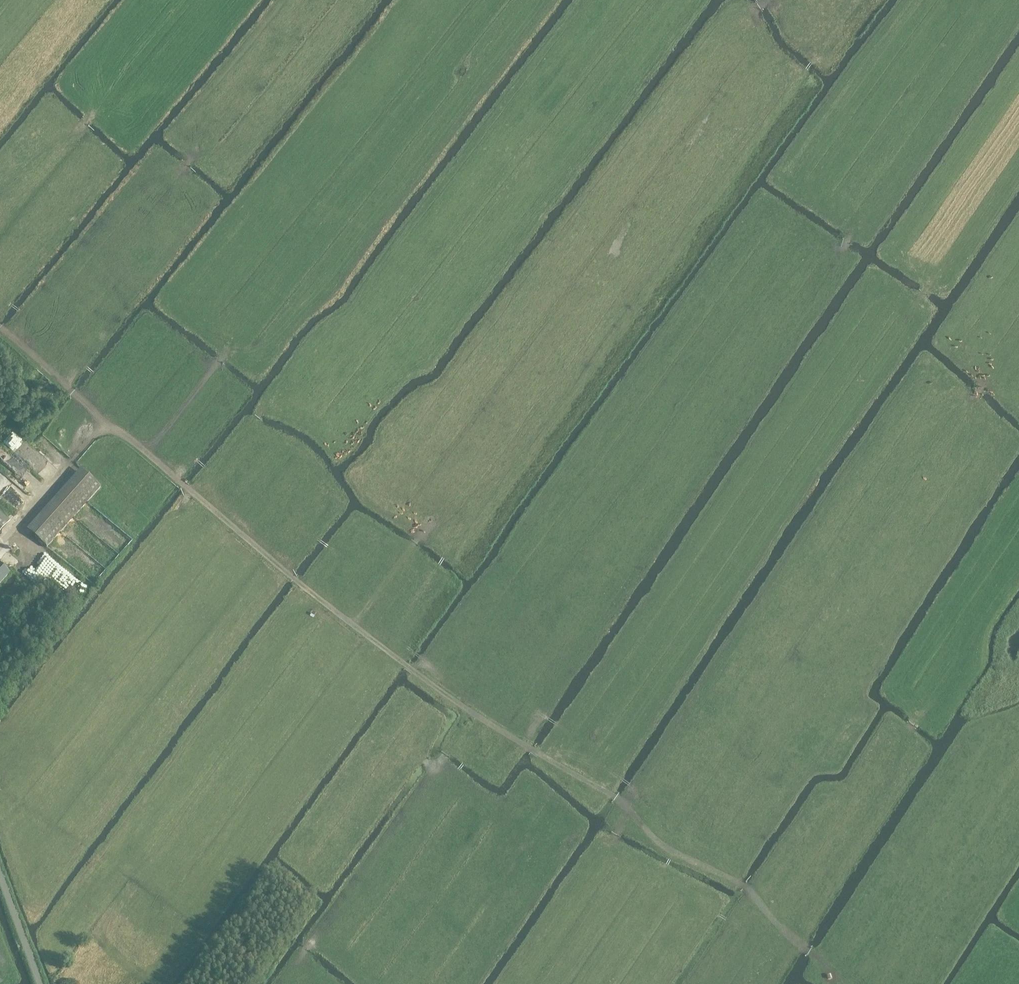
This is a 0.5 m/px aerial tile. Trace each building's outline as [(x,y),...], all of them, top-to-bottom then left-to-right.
[(12,429),(2,438),(12,450),(23,440),(12,429)] [(47,548),(100,487),(81,470),(27,530),(47,548)] [(0,517),(0,534),(9,525),(0,517)] [(0,564),(0,584),(10,573),(0,564)] [(22,568),(17,574),(30,584),(34,578),(22,568)]
